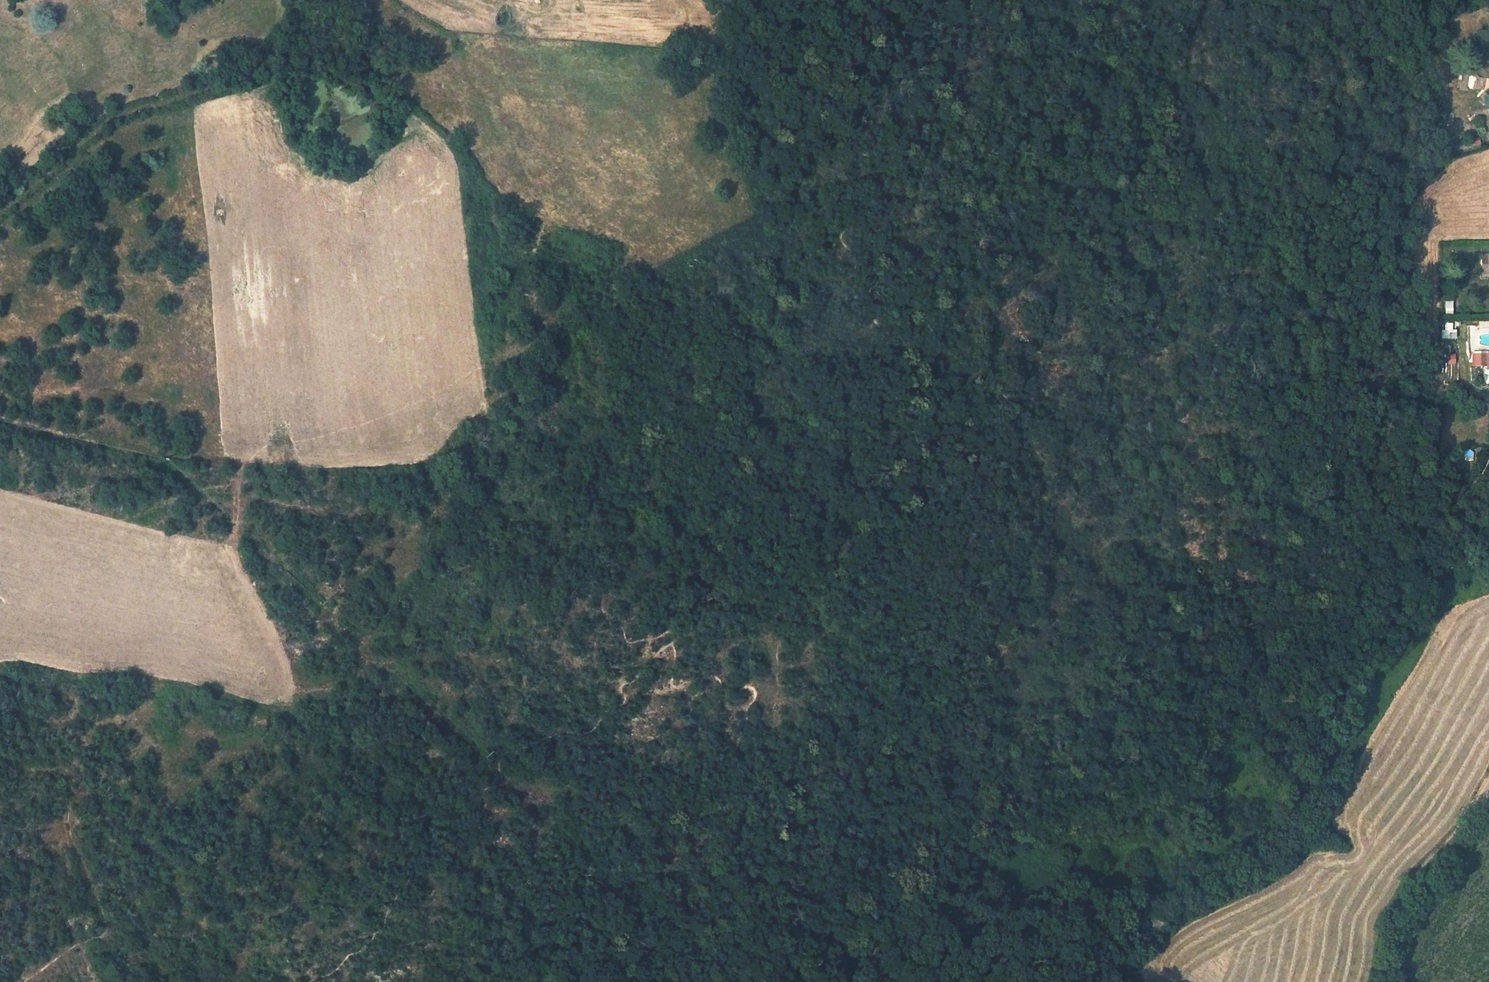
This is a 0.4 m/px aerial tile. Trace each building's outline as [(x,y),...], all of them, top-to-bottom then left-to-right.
[(1480,255),(1480,273),(1488,273),(1488,255),(1480,255)] [(701,262),(691,258),(688,265),(699,269),(701,262)] [(1485,357),(1475,356),(1475,366),(1485,366),(1485,357)] [(1115,812),(1107,814),(1109,821),(1117,819),(1115,812)] [(1480,832),(1472,826),(1466,833),(1473,839),(1480,832)] [(1172,913),(1150,916),(1152,926),(1173,924),(1172,913)]
